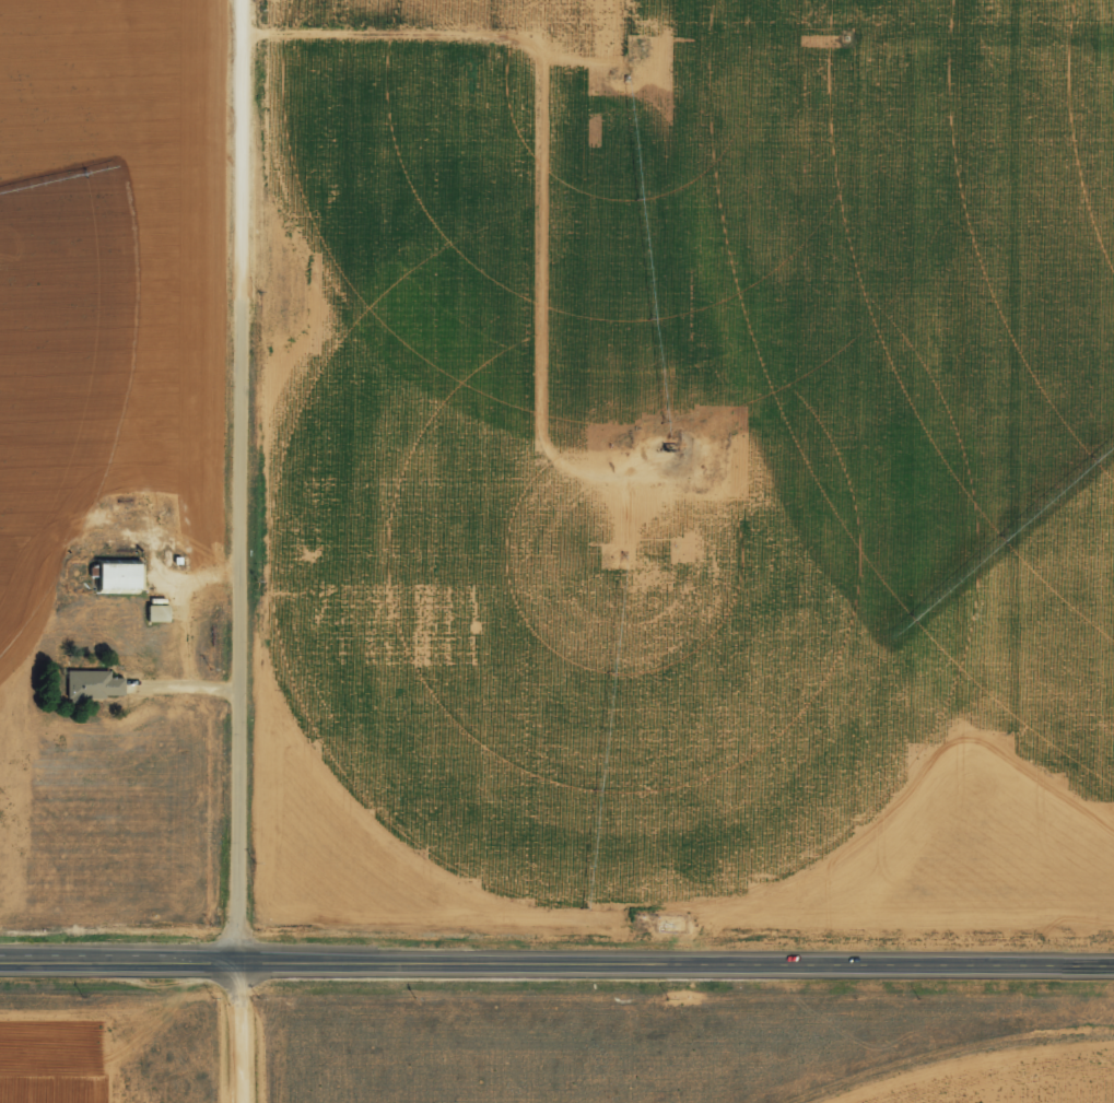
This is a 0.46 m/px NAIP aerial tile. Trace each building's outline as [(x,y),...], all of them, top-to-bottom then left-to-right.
[(108,670),(66,670),(66,689),(82,689),(82,696),(124,696),(124,678),(108,678),(108,670)]
